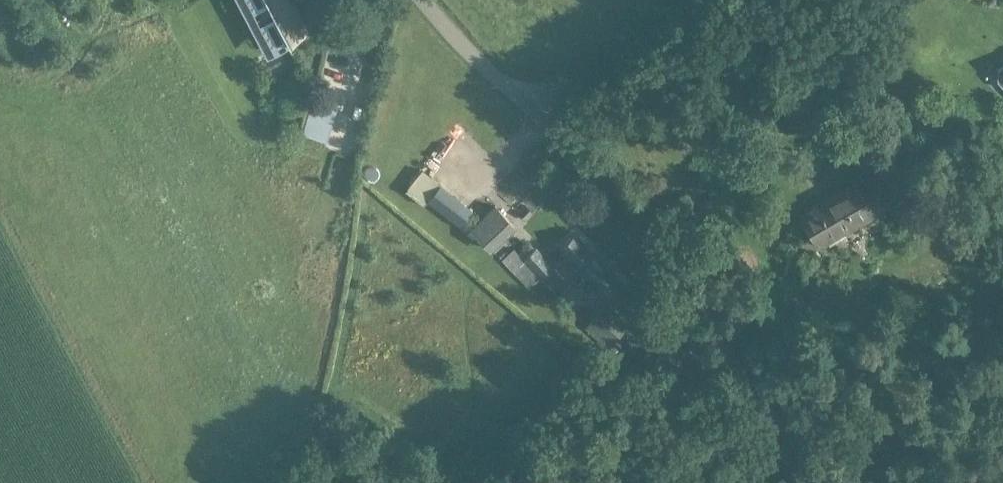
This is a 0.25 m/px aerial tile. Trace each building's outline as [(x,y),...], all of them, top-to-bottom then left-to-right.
[(276,46),(301,33),(284,0),(252,0),(276,46)] [(28,33),(20,38),(26,48),(34,43),(28,33)] [(1002,59),(995,65),(993,76),(999,83),(1002,84),(1002,59)] [(327,124),(307,118),(304,129),(324,135),(327,124)] [(449,217),(463,198),(409,160),(396,179),(449,217)] [(498,166),(486,176),(496,188),(508,178),(498,166)] [(845,231),(874,214),(855,181),(815,204),(817,207),(801,216),(817,243),(843,228),(845,231)] [(911,199),(917,193),(921,189),(914,181),(907,187),(904,191),(911,199)] [(491,248),(516,224),(495,203),(470,227),(491,248)] [(526,219),(533,212),(526,204),(518,211),(526,219)] [(576,231),(559,247),(574,264),(585,276),(578,281),(587,292),(594,286),(596,289),(598,287),(614,273),(576,231)] [(570,282),(536,244),(529,240),(518,250),(514,246),(502,257),(528,287),(542,275),(558,292),(570,282)] [(558,261),(565,255),(560,249),(553,256),(558,261)]
